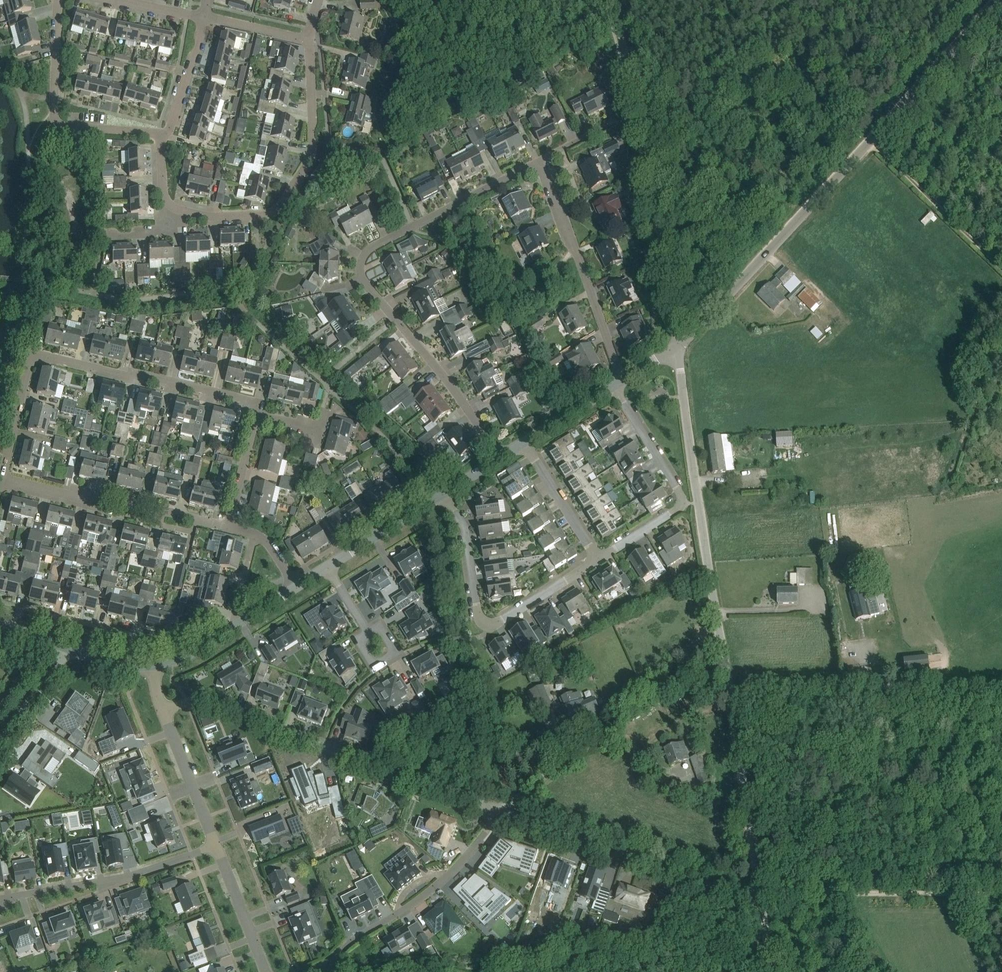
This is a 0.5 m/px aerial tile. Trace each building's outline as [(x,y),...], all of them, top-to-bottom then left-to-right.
[(9,22),(23,18),(21,12),(31,10),(28,0),(22,0),(12,3),(5,5),(7,15),(9,22)] [(239,1),(236,0),(231,0),(229,6),(243,11),(245,11),(247,3),(239,1)] [(296,1),(293,0),(276,0),(274,7),(290,11),(293,1),(295,1),(296,1)] [(361,10),(362,10),(375,9),(375,0),(360,1),(361,10)] [(76,12),(75,17),(72,26),(83,29),(88,13),(84,11),(83,14),(76,12)] [(88,13),(83,29),(94,33),(98,19),(92,17),(93,14),(88,13)] [(340,37),(359,42),(365,18),(347,14),(340,37)] [(37,32),(34,21),(24,24),(23,18),(9,22),(10,27),(13,39),(20,37),(32,34),(37,32)] [(98,19),(94,33),(105,36),(111,19),(106,18),(105,21),(98,19)] [(124,26),(117,24),(114,38),(126,41),(128,31),(129,24),(125,23),(124,26)] [(128,31),(126,41),(137,43),(139,34),(140,29),(133,27),(134,24),(129,24),(128,31)] [(139,34),(137,43),(148,45),(150,36),(152,28),(147,27),(146,30),(140,29),(139,34)] [(159,48),(161,38),(162,33),(156,32),(156,29),(152,28),(150,36),(148,45),(159,48)] [(217,41),(224,43),(234,45),(235,38),(245,41),(246,35),(225,30),(224,35),(222,34),(220,41),(217,40),(217,41)] [(16,49),(18,56),(32,52),(30,46),(40,44),(37,32),(32,34),(20,37),(23,47),(16,49)] [(169,35),(162,33),(161,38),(159,48),(158,53),(169,56),(174,33),(169,32),(169,35)] [(217,54),(219,55),(231,58),(234,45),(224,43),(217,41),(215,49),(218,50),(217,54)] [(299,53),(289,51),(290,45),(273,41),(271,47),(269,58),(278,60),(291,63),(296,64),(299,53)] [(231,58),(219,55),(217,54),(215,63),(212,62),(211,66),(228,70),(231,58)] [(342,83),(362,88),(368,65),(373,67),(376,58),(363,55),(361,63),(351,60),(348,74),(345,73),(342,83)] [(270,75),(282,78),(283,72),(294,75),(296,64),(291,63),(278,60),(276,70),(271,69),(270,75)] [(155,69),(168,71),(169,64),(156,61),(155,69)] [(99,67),(93,66),(91,72),(91,74),(98,76),(98,74),(100,67),(99,67)] [(211,79),(216,80),(225,82),(228,70),(211,66),(210,72),(213,72),(211,79)] [(546,69),(551,77),(557,74),(553,66),(546,69)] [(102,100),(107,101),(109,93),(111,84),(112,78),(102,75),(100,81),(98,91),(97,95),(103,97),(102,100)] [(281,83),(282,78),(270,75),(269,80),(266,80),(264,90),(284,95),(289,96),(291,85),(281,83)] [(80,95),(85,96),(87,88),(89,79),(77,76),(74,90),(81,92),(80,95)] [(87,88),(85,96),(89,97),(90,94),(97,95),(98,91),(100,81),(89,79),(87,88)] [(542,82),(546,90),(552,87),(548,79),(542,82)] [(109,93),(107,101),(112,102),(112,99),(119,101),(122,87),(111,84),(109,93)] [(128,85),(124,97),(122,101),(127,103),(128,100),(134,102),(136,97),(139,88),(128,85)] [(203,96),(220,101),(223,90),(209,85),(207,92),(204,91),(203,96)] [(152,86),(150,92),(144,108),(149,110),(150,107),(157,109),(163,89),(152,86)] [(139,88),(136,97),(134,102),(141,104),(140,107),(144,108),(150,92),(139,88)] [(601,88),(571,103),(576,114),(585,109),(589,116),(610,106),(601,88)] [(258,106),(274,110),(276,104),(286,107),(289,96),(284,95),(264,90),(262,90),(258,106)] [(202,107),(216,112),(220,101),(203,96),(201,100),(204,101),(202,107)] [(362,127),(366,113),(370,114),(373,102),(353,97),(347,123),(362,127)] [(287,129),(292,131),(295,120),(273,115),(274,110),(258,106),(257,111),(267,114),(264,124),(287,129)] [(565,120),(558,106),(551,110),(555,119),(552,121),(551,121),(543,125),(538,117),(530,121),(534,129),(533,130),(540,142),(557,133),(554,126),(558,124),(565,120)] [(196,117),(213,123),(216,112),(202,107),(200,114),(197,113),(196,117)] [(514,124),(521,120),(514,108),(507,111),(514,124)] [(190,127),(207,133),(210,122),(213,123),(196,117),(194,124),(191,123),(190,127)] [(292,131),(287,129),(264,124),(260,140),(261,140),(278,144),(279,139),(289,141),(292,131)] [(488,142),(486,138),(479,125),(473,128),(479,141),(484,151),(490,148),(487,142),(488,142)] [(245,128),(237,126),(236,133),(244,134),(245,128)] [(189,139),(203,144),(207,133),(190,127),(188,132),(191,133),(189,139)] [(510,135),(504,139),(512,156),(518,153),(517,150),(525,146),(516,127),(508,131),(510,135)] [(459,128),(452,130),(455,137),(461,134),(459,128)] [(479,141),(473,128),(467,132),(475,148),(468,152),(469,154),(462,158),(472,177),(480,172),(478,169),(484,166),(478,154),(484,151),(479,141)] [(432,149),(437,146),(433,137),(427,140),(430,147),(432,149)] [(512,156),(504,139),(497,142),(495,138),(488,142),(487,142),(490,148),(497,161),(505,157),(506,159),(512,156)] [(265,158),(280,162),(284,163),(287,152),(277,149),(278,144),(261,140),(260,146),(268,148),(265,158)] [(603,148),(607,155),(607,157),(620,151),(616,142),(603,148)] [(432,149),(438,162),(445,159),(438,146),(437,146),(432,149)] [(128,151),(128,164),(146,163),(145,155),(143,155),(143,151),(128,151)] [(224,164),(232,166),(234,155),(226,154),(226,156),(225,160),(224,164)] [(243,169),(243,170),(259,174),(261,168),(263,169),(265,158),(256,156),(253,166),(244,164),(243,169)] [(608,181),(604,173),(611,170),(605,156),(598,160),(598,159),(582,167),(588,179),(588,180),(590,186),(592,186),(593,188),(608,181)] [(284,163),(280,162),(265,158),(263,169),(282,173),(284,163)] [(454,162),(453,159),(446,163),(455,180),(462,177),(463,181),(472,177),(462,158),(454,162)] [(181,173),(188,174),(190,162),(184,160),(181,173)] [(146,163),(128,164),(129,176),(143,175),(143,171),(146,171),(146,163)] [(114,165),(103,166),(103,177),(115,177),(114,165)] [(188,195),(196,197),(202,170),(195,168),(192,178),(188,177),(185,192),(189,192),(188,195)] [(220,181),(223,169),(217,168),(214,180),(220,181)] [(202,170),(196,197),(204,199),(205,196),(209,197),(212,183),(211,182),(213,172),(202,170)] [(243,170),(239,186),(261,191),(266,192),(269,181),(258,179),(259,174),(243,170)] [(415,188),(422,202),(440,193),(438,188),(443,185),(437,172),(431,175),(433,179),(426,183),(423,179),(415,183),(417,187),(415,188)] [(223,195),(226,183),(220,181),(217,194),(223,195)] [(619,194),(626,190),(623,185),(616,188),(619,194)] [(264,203),(266,192),(261,191),(239,186),(237,196),(264,203)] [(130,190),(130,202),(147,201),(147,193),(144,194),(144,189),(130,190)] [(503,201),(512,219),(531,209),(522,192),(503,201)] [(349,207),(361,229),(374,222),(370,215),(375,212),(366,196),(360,199),(364,206),(352,213),(349,207)] [(604,227),(620,219),(616,209),(621,207),(616,196),(611,198),(610,198),(594,205),(604,227)] [(147,201),(130,202),(130,214),(145,214),(145,210),(148,209),(147,201)] [(348,236),(361,229),(349,207),(336,214),(336,213),(330,216),(336,227),(341,224),(348,236)] [(302,214),(308,219),(312,213),(306,209),(302,214)] [(540,226),(518,237),(528,256),(530,255),(534,262),(543,257),(539,250),(540,250),(540,251),(546,248),(545,247),(550,245),(540,226)] [(219,232),(219,235),(220,247),(232,246),(231,229),(223,229),(223,232),(219,232)] [(232,246),(244,246),(244,245),(244,231),(239,231),(239,229),(231,229),(232,246)] [(205,236),(197,237),(198,254),(210,253),(209,239),(205,239),(205,236)] [(185,240),(185,242),(185,254),(198,254),(197,237),(189,237),(189,240),(185,240)] [(420,248),(425,246),(428,244),(428,241),(421,240),(415,238),(409,240),(409,241),(414,251),(420,248)] [(320,265),(334,266),(339,266),(339,253),(330,247),(326,249),(321,240),(310,246),(315,256),(320,256),(320,265)] [(605,268),(610,266),(623,260),(614,240),(596,249),(605,268)] [(168,243),(160,244),(161,249),(161,261),(173,260),(173,246),(168,246),(168,243)] [(148,247),(149,261),(161,261),(161,249),(160,244),(152,244),(152,247),(148,247)] [(112,249),(112,251),(112,263),(124,263),(124,245),(116,246),(116,249),(112,249)] [(132,245),(124,245),(124,263),(137,262),(136,248),(132,248),(132,245)] [(454,254),(448,248),(442,254),(448,260),(454,254)] [(412,265),(406,252),(401,254),(382,264),(385,263),(391,275),(389,276),(389,277),(391,275),(406,268),(412,265)] [(245,268),(252,257),(246,253),(239,264),(245,268)] [(189,263),(186,263),(180,263),(180,276),(181,282),(190,282),(189,263)] [(99,278),(105,279),(107,266),(101,265),(99,278)] [(339,266),(334,266),(320,265),(320,273),(315,273),(309,282),(320,290),(326,281),(329,283),(338,278),(339,266)] [(395,289),(402,286),(412,280),(406,268),(391,275),(398,287),(395,289)] [(774,311),(785,300),(776,290),(781,284),(791,294),(787,298),(790,301),(804,287),(786,268),(776,277),(776,278),(770,284),(769,284),(758,295),(774,311)] [(431,280),(441,274),(438,269),(428,274),(431,280)] [(515,270),(507,274),(511,282),(515,280),(520,278),(515,270)] [(452,275),(450,271),(442,275),(445,279),(452,275)] [(444,280),(441,274),(431,280),(434,285),(444,280)] [(632,289),(627,279),(608,288),(617,308),(623,305),(624,306),(633,302),(628,291),(632,289)] [(418,311),(422,309),(435,303),(440,300),(433,286),(434,285),(431,280),(423,284),(426,291),(410,299),(410,300),(412,299),(418,311)] [(265,289),(261,293),(266,299),(270,295),(265,289)] [(814,313),(819,308),(822,304),(807,289),(798,297),(811,310),(814,313)] [(343,297),(339,300),(332,305),(328,300),(318,307),(330,324),(351,310),(343,297)] [(54,301),(48,299),(45,311),(51,313),(54,301)] [(422,309),(418,311),(424,323),(422,324),(423,325),(442,315),(435,303),(422,309)] [(458,315),(469,310),(466,304),(456,310),(458,315)] [(281,308),(281,309),(283,317),(290,316),(288,306),(281,308)] [(577,307),(560,315),(571,335),(587,327),(577,307)] [(94,310),(87,309),(84,320),(91,322),(94,310)] [(97,323),(100,312),(94,310),(91,322),(97,323)] [(351,310),(330,324),(331,325),(337,321),(345,332),(337,337),(344,348),(355,339),(348,330),(360,322),(351,310)] [(472,315),(469,310),(458,315),(461,321),(472,315)] [(226,313),(219,312),(218,320),(225,321),(226,313)] [(626,330),(621,332),(629,348),(648,339),(647,337),(649,335),(640,316),(622,325),(623,325),(626,330)] [(546,323),(542,318),(529,326),(533,331),(546,323)] [(59,319),(57,325),(50,324),(45,343),(61,347),(62,342),(66,327),(67,321),(59,319)] [(135,332),(138,321),(132,320),(129,331),(135,332)] [(66,327),(62,342),(61,347),(77,351),(83,324),(67,321),(66,327)] [(138,321),(135,332),(142,334),(144,323),(138,321)] [(181,339),(184,327),(177,326),(175,338),(181,339)] [(445,346),(444,347),(444,348),(470,334),(467,328),(460,331),(461,332),(459,333),(455,326),(437,335),(438,335),(439,335),(445,346)] [(181,339),(187,341),(190,329),(184,327),(181,339)] [(95,335),(90,354),(105,358),(107,353),(112,330),(105,328),(104,331),(100,330),(99,335),(95,335)] [(452,359),(450,360),(468,351),(464,344),(466,343),(467,344),(473,340),(470,334),(444,348),(445,347),(452,359)] [(313,345),(315,344),(315,340),(313,336),(307,340),(311,345),(313,345)] [(225,350),(228,339),(228,338),(222,337),(219,348),(225,350)] [(491,348),(502,343),(499,337),(488,342),(491,348)] [(110,338),(107,353),(105,358),(121,361),(126,342),(110,338)] [(228,338),(228,339),(225,350),(232,351),(234,340),(228,338)] [(156,344),(141,341),(136,360),(151,364),(156,344)] [(383,354),(394,367),(404,359),(408,356),(398,343),(383,354)] [(504,348),(502,343),(491,348),(494,354),(504,348)] [(156,344),(151,364),(167,367),(172,348),(156,344)] [(574,353),(566,357),(568,361),(564,363),(567,371),(572,368),(573,369),(580,365),(584,372),(600,364),(590,345),(574,353)] [(268,372),(273,349),(267,347),(264,359),(270,361),(267,372),(268,372)] [(321,351),(329,360),(334,356),(326,347),(321,351)] [(273,349),(268,372),(273,374),(279,350),(273,349)] [(201,355),(196,374),(212,378),(218,351),(211,350),(209,357),(201,355)] [(201,355),(185,351),(184,357),(181,371),(196,374),(201,355)] [(549,362),(551,366),(563,359),(561,355),(549,362)] [(232,356),(230,362),(225,381),(241,385),(242,380),(247,360),(232,356)] [(366,356),(343,375),(348,380),(349,380),(371,362),(366,356)] [(404,359),(394,367),(403,380),(418,368),(408,356),(404,359)] [(471,383),(473,383),(494,372),(487,359),(465,370),(465,371),(467,370),(473,382),(471,383)] [(247,360),(242,380),(241,385),(257,389),(263,364),(247,360)] [(528,370),(527,373),(530,378),(536,375),(532,368),(528,370)] [(43,369),(40,381),(57,385),(58,379),(65,381),(66,374),(60,373),(43,369)] [(479,395),(477,395),(478,396),(504,383),(497,370),(494,372),(473,383),(479,395)] [(511,388),(522,382),(519,376),(508,381),(511,388)] [(289,384),(284,403),(300,407),(304,387),(311,389),(308,400),(315,401),(319,386),(304,383),(303,381),(290,378),(289,384)] [(86,389),(93,391),(95,381),(89,379),(86,389)] [(289,384),(273,380),(269,399),(284,403),(289,384)] [(57,385),(40,381),(37,394),(54,398),(57,385)] [(98,403),(102,404),(101,407),(108,408),(110,403),(114,385),(103,382),(98,403)] [(527,392),(522,382),(511,388),(516,397),(527,392)] [(383,410),(409,389),(405,384),(378,404),(383,410)] [(115,408),(120,409),(125,387),(114,385),(110,403),(116,405),(115,408)] [(432,386),(416,399),(425,411),(441,399),(432,386)] [(387,415),(395,409),(413,394),(409,389),(383,410),(387,415)] [(140,391),(135,412),(140,413),(140,411),(147,412),(151,394),(140,391)] [(152,417),(157,418),(162,396),(151,394),(147,412),(153,413),(152,417)] [(441,399),(425,411),(434,423),(450,410),(441,399)] [(511,399),(495,407),(505,427),(521,419),(511,399)] [(64,400),(63,406),(75,409),(77,402),(64,400)] [(177,400),(171,424),(170,427),(175,428),(176,423),(183,424),(188,403),(177,400)] [(198,440),(203,422),(202,422),(204,417),(196,416),(199,405),(188,403),(183,424),(180,433),(193,436),(197,443),(198,440)] [(34,405),(31,418),(48,422),(51,409),(34,405)] [(75,409),(63,406),(61,412),(74,415),(75,409)] [(210,424),(208,430),(219,433),(224,412),(214,409),(210,424)] [(121,438),(127,414),(119,412),(116,424),(117,424),(114,437),(121,438)] [(219,435),(225,436),(230,438),(236,414),(224,412),(219,433),(219,435)] [(127,414),(121,438),(127,440),(130,427),(132,427),(134,415),(127,414)] [(87,416),(84,429),(90,431),(94,417),(87,416)] [(619,432),(623,429),(621,426),(622,425),(618,418),(617,419),(615,416),(612,418),(612,416),(605,420),(606,422),(603,423),(604,425),(597,430),(592,433),(603,450),(608,447),(622,438),(619,432)] [(48,422),(31,418),(28,431),(53,437),(55,430),(47,428),(48,422)] [(330,437),(335,438),(348,442),(352,427),(357,429),(358,422),(346,419),(344,425),(334,422),(330,437)] [(438,426),(418,442),(422,448),(433,439),(443,431),(438,426)] [(461,427),(457,430),(447,438),(461,456),(475,445),(461,427)] [(577,441),(586,437),(581,429),(572,433),(577,441)] [(154,432),(151,445),(158,447),(161,433),(154,432)] [(164,448),(167,435),(161,433),(158,447),(163,448),(164,448)] [(777,440),(777,446),(792,446),(792,439),(791,433),(777,433),(777,440)] [(556,451),(550,455),(556,465),(562,461),(571,455),(567,448),(576,443),(570,435),(553,446),(556,451)] [(726,472),(721,436),(707,438),(712,474),(726,472)] [(54,443),(66,446),(67,443),(68,439),(55,437),(54,443)] [(86,449),(89,438),(82,437),(80,448),(86,449)] [(348,442),(335,438),(330,437),(326,451),(344,456),(348,442)] [(626,443),(622,438),(608,447),(618,464),(637,452),(637,451),(638,450),(634,443),(633,444),(630,440),(626,443)] [(428,455),(439,446),(433,439),(422,448),(428,455)] [(197,443),(196,449),(194,456),(201,458),(202,458),(205,442),(198,440),(197,443)] [(282,461),(286,446),(267,441),(263,456),(268,457),(282,461)] [(48,461),(51,448),(25,442),(22,455),(27,456),(39,459),(48,461)] [(66,446),(54,443),(53,449),(65,452),(66,446)] [(365,453),(371,449),(368,443),(361,446),(365,453)] [(110,455),(116,457),(119,446),(113,444),(110,455)] [(126,447),(119,446),(116,457),(123,458),(126,447)] [(74,448),(69,453),(73,457),(78,452),(74,448)] [(565,466),(560,470),(566,480),(571,476),(581,470),(580,470),(576,463),(585,458),(580,449),(571,455),(562,461),(565,466)] [(589,450),(583,454),(586,459),(592,455),(589,450)] [(91,480),(92,475),(97,457),(92,456),(93,455),(82,452),(80,460),(83,461),(79,477),(91,480)] [(637,452),(618,464),(629,481),(644,472),(640,466),(645,463),(637,452)] [(147,464),(153,466),(156,455),(150,453),(147,464)] [(307,454),(304,463),(304,466),(310,467),(313,455),(307,454)] [(39,459),(27,456),(22,455),(19,468),(34,471),(33,476),(40,478),(41,473),(36,472),(39,459)] [(162,456),(156,455),(153,466),(159,467),(162,456)] [(233,459),(219,455),(218,462),(231,465),(233,459)] [(319,457),(313,455),(310,467),(316,469),(319,457)] [(282,461),(268,457),(263,456),(260,471),(278,475),(282,461)] [(92,475),(91,480),(104,483),(108,467),(101,466),(102,458),(97,457),(92,475)] [(193,464),(186,462),(183,473),(190,475),(193,464)] [(199,465),(193,464),(190,475),(196,477),(199,465)] [(575,481),(569,485),(575,495),(581,491),(590,485),(586,478),(594,473),(589,464),(580,470),(581,470),(571,476),(575,481)] [(126,472),(119,470),(116,486),(128,489),(133,466),(128,465),(126,472)] [(139,467),(133,466),(128,489),(141,492),(144,476),(137,475),(139,467)] [(65,479),(72,480),(75,469),(68,467),(65,479)] [(425,469),(419,473),(421,477),(427,473),(425,469)] [(523,469),(501,482),(513,500),(532,488),(534,487),(528,477),(526,479),(521,471),(523,469)] [(220,482),(221,483),(227,484),(229,472),(223,471),(220,482)] [(391,471),(386,474),(390,481),(378,489),(388,505),(400,497),(395,488),(400,485),(391,471)] [(640,498),(659,486),(652,474),(647,477),(644,472),(629,481),(640,498)] [(163,481),(156,479),(152,495),(165,498),(170,475),(165,474),(163,481)] [(170,475),(165,498),(177,501),(181,485),(174,484),(176,476),(170,475)] [(282,476),(281,482),(293,485),(294,479),(284,477),(282,476)] [(584,496),(578,500),(584,510),(590,506),(599,500),(595,493),(604,488),(598,479),(590,485),(581,491),(584,496)] [(253,497),(258,499),(272,502),(273,502),(277,488),(279,488),(280,488),(275,487),(257,482),(253,497)] [(292,491),(293,485),(281,482),(280,488),(279,488),(281,489),(292,491)] [(189,504),(201,507),(207,484),(201,483),(200,490),(193,488),(189,504)] [(350,486),(357,497),(362,493),(356,483),(350,486)] [(207,484),(201,507),(214,510),(218,494),(211,492),(212,485),(207,484)] [(612,491),(608,485),(604,488),(608,494),(612,491)] [(352,500),(357,497),(350,486),(345,490),(352,500)] [(660,487),(659,486),(640,498),(651,516),(666,507),(661,500),(666,497),(664,494),(665,493),(661,486),(660,487)] [(523,517),(543,505),(545,504),(539,495),(537,496),(532,488),(513,500),(523,517)] [(378,489),(364,497),(375,513),(388,505),(378,489)] [(593,511),(587,514),(594,524),(599,521),(609,515),(608,514),(604,508),(613,503),(608,494),(599,500),(590,506),(593,511)] [(258,499),(253,497),(250,512),(260,514),(258,520),(274,524),(276,518),(268,516),(272,502),(258,499)] [(21,517),(24,507),(25,502),(12,499),(6,522),(13,524),(15,515),(21,517)] [(498,501),(489,502),(489,500),(486,501),(485,499),(478,500),(478,502),(475,503),(476,506),(474,506),(475,514),(477,514),(477,518),(483,517),(483,523),(484,524),(501,521),(498,501)] [(25,502),(24,507),(21,517),(28,519),(26,527),(32,528),(38,505),(25,502)] [(342,512),(352,528),(365,520),(354,504),(342,512)] [(315,509),(321,519),(327,516),(320,505),(315,509)] [(543,505),(523,517),(534,535),(553,523),(556,521),(550,512),(548,513),(543,505)] [(62,511),(49,508),(43,535),(44,536),(56,539),(57,534),(61,516),(62,511)] [(316,523),(321,519),(315,509),(310,512),(316,523)] [(602,526),(597,529),(603,539),(618,530),(613,523),(622,518),(617,509),(608,514),(609,515),(599,521),(602,526)] [(57,534),(69,537),(75,514),(62,511),(61,516),(57,534)] [(339,536),(352,528),(342,512),(329,520),(339,536)] [(99,520),(87,517),(81,540),(94,543),(96,535),(98,525),(99,520)] [(112,523),(99,520),(98,525),(96,535),(94,543),(107,547),(112,523)] [(504,541),(501,521),(484,524),(483,523),(478,524),(479,526),(477,526),(478,534),(480,533),(481,538),(486,537),(487,543),(504,541)] [(534,535),(545,552),(564,540),(567,538),(561,529),(558,530),(553,523),(534,535)] [(133,544),(136,534),(137,529),(124,526),(119,546),(113,545),(110,556),(111,556),(117,558),(119,550),(125,551),(127,543),(133,544)] [(318,526),(306,534),(316,550),(329,542),(318,526)] [(145,551),(150,532),(137,529),(136,534),(133,544),(139,546),(138,554),(143,556),(141,567),(147,568),(151,552),(145,551)] [(677,530),(676,529),(659,540),(665,550),(659,554),(668,568),(679,561),(677,558),(682,555),(678,548),(685,543),(681,537),(683,536),(679,529),(677,530)] [(22,550),(32,553),(37,534),(30,532),(25,551),(22,550)] [(235,557),(240,558),(243,546),(231,543),(233,537),(214,533),(212,541),(216,542),(213,552),(216,553),(235,557)] [(33,553),(39,554),(44,536),(43,535),(37,534),(32,553),(33,553)] [(293,542),(291,539),(286,542),(292,553),(297,550),(303,559),(316,550),(306,534),(293,542)] [(151,552),(147,568),(154,570),(157,559),(161,560),(164,551),(171,553),(173,543),(174,539),(161,535),(157,554),(151,552)] [(175,563),(180,565),(181,565),(187,542),(174,539),(173,543),(171,553),(177,555),(175,563)] [(569,548),(564,540),(545,552),(549,559),(556,569),(566,562),(566,561),(567,560),(568,561),(577,556),(571,546),(569,548)] [(507,561),(504,541),(487,543),(481,544),(482,546),(480,546),(481,554),(483,553),(484,558),(489,557),(490,563),(507,561)] [(402,555),(394,560),(405,577),(425,564),(422,559),(424,558),(419,551),(417,552),(414,547),(407,552),(406,552),(402,555)] [(70,562),(72,550),(66,548),(63,560),(70,562)] [(629,558),(643,579),(652,574),(655,580),(667,573),(655,554),(648,557),(643,549),(629,558)] [(21,556),(24,557),(21,569),(29,571),(33,553),(32,553),(22,550),(21,556)] [(72,562),(76,563),(77,557),(79,551),(72,550),(70,562),(72,562)] [(41,555),(33,553),(29,571),(36,573),(41,555)] [(237,571),(240,558),(235,557),(216,553),(215,558),(221,559),(219,566),(237,571)] [(111,556),(110,556),(102,554),(100,562),(99,569),(107,571),(111,556)] [(117,558),(111,556),(107,571),(113,572),(117,558)] [(550,573),(556,569),(549,559),(543,562),(550,573)] [(88,566),(92,567),(99,569),(100,562),(90,560),(88,566)] [(206,570),(208,564),(196,561),(195,567),(194,567),(206,570)] [(493,583),(516,580),(515,573),(509,574),(507,561),(490,563),(485,564),(485,566),(483,566),(484,573),(486,573),(487,578),(492,577),(493,583)] [(68,579),(71,566),(64,565),(61,577),(68,579)] [(200,588),(225,594),(228,582),(205,576),(206,570),(194,567),(195,567),(187,565),(187,566),(186,572),(201,575),(198,587),(200,588)] [(75,581),(78,568),(76,567),(71,566),(68,579),(75,581)] [(521,576),(527,572),(525,570),(523,567),(518,570),(521,576)] [(632,586),(625,575),(619,578),(613,569),(594,581),(595,582),(593,583),(597,591),(600,589),(603,595),(622,583),(626,590),(632,586)] [(813,585),(813,569),(797,569),(797,585),(805,585),(813,585)] [(100,587),(107,589),(110,576),(111,572),(104,570),(100,587)] [(371,575),(356,584),(366,600),(367,598),(375,611),(387,604),(379,591),(381,590),(378,585),(388,579),(382,570),(372,576),(371,575)] [(7,577),(4,592),(8,594),(8,596),(17,598),(22,575),(16,573),(14,579),(7,577)] [(42,604),(47,581),(42,580),(42,577),(36,575),(35,581),(33,581),(29,599),(42,602),(41,604),(42,604)] [(114,590),(117,577),(110,576),(103,607),(109,608),(108,614),(121,617),(127,593),(120,591),(119,597),(112,596),(114,590)] [(177,576),(174,588),(181,589),(182,586),(184,578),(177,576)] [(404,592),(408,599),(412,596),(417,593),(408,579),(400,585),(404,592)] [(517,588),(516,580),(493,583),(488,584),(488,588),(486,588),(488,596),(489,596),(490,599),(493,599),(493,600),(501,599),(500,598),(503,597),(503,595),(512,594),(511,588),(517,588)] [(61,584),(47,581),(42,604),(55,607),(59,589),(61,584)] [(675,586),(671,581),(666,584),(670,589),(675,586)] [(146,598),(149,585),(143,584),(140,596),(146,598)] [(152,599),(155,587),(149,585),(146,598),(152,599)] [(850,594),(857,619),(870,616),(880,614),(874,589),(863,591),(862,591),(861,585),(850,587),(850,588),(851,594),(850,594)] [(81,588),(73,586),(72,593),(69,604),(82,608),(86,591),(80,590),(81,588)] [(222,606),(225,594),(200,588),(195,606),(209,610),(211,604),(222,606)] [(564,616),(568,621),(574,618),(571,614),(578,609),(582,616),(591,611),(586,604),(587,604),(577,589),(571,593),(572,594),(562,600),(564,604),(559,607),(564,616)] [(798,604),(798,599),(798,590),(778,590),(778,604),(798,604)] [(95,613),(96,608),(99,595),(86,591),(82,608),(87,609),(86,611),(95,613)] [(407,599),(408,599),(404,592),(393,599),(397,606),(407,599)] [(133,594),(127,593),(121,617),(126,618),(125,620),(133,622),(138,604),(131,602),(133,594)] [(416,602),(421,599),(417,593),(412,596),(412,597),(416,602)] [(399,613),(411,605),(407,599),(397,606),(395,607),(399,613)] [(186,605),(179,603),(176,615),(183,617),(186,605)] [(155,611),(150,609),(145,627),(158,630),(158,632),(164,607),(156,605),(155,611)] [(164,605),(164,607),(158,632),(171,635),(176,618),(169,616),(171,607),(164,605)] [(433,626),(424,612),(422,614),(417,606),(406,613),(411,620),(401,627),(409,641),(416,636),(418,639),(428,637),(428,636),(425,631),(433,626)] [(340,612),(339,613),(335,607),(323,615),(318,608),(305,617),(312,628),(322,621),(327,630),(330,628),(333,634),(347,626),(343,619),(344,619),(340,612)] [(559,619),(554,610),(552,607),(535,617),(549,638),(565,628),(569,635),(574,631),(568,621),(564,616),(559,619)] [(533,633),(526,623),(524,624),(522,624),(519,626),(518,628),(510,633),(525,656),(547,642),(539,629),(533,633)] [(271,663),(278,658),(275,654),(285,648),(285,649),(298,640),(290,626),(282,631),(282,630),(276,633),(277,634),(270,639),(274,645),(270,647),(269,646),(263,650),(271,663)] [(502,638),(490,646),(492,649),(490,650),(494,657),(496,656),(502,665),(514,657),(520,653),(513,643),(508,647),(502,638)] [(312,645),(317,653),(322,650),(317,642),(312,645)] [(337,645),(336,644),(319,654),(324,662),(329,659),(332,663),(330,664),(331,665),(332,664),(335,669),(333,670),(334,671),(336,670),(340,678),(347,674),(351,680),(351,681),(351,682),(358,675),(357,675),(356,675),(353,670),(356,668),(351,660),(353,659),(349,653),(347,654),(344,649),(337,653),(333,647),(337,645)] [(251,661),(257,657),(254,651),(247,655),(251,661)] [(439,668),(443,674),(450,670),(443,656),(436,660),(432,654),(413,664),(420,678),(439,668)] [(928,655),(904,658),(905,673),(929,670),(928,655)] [(514,672),(516,671),(522,667),(518,660),(511,664),(510,665),(514,672)] [(218,680),(217,686),(223,687),(224,687),(226,689),(237,683),(241,690),(250,694),(253,684),(248,682),(245,678),(248,676),(240,663),(218,676),(219,679),(218,680)] [(270,666),(262,663),(257,675),(265,678),(270,666)] [(405,692),(408,690),(401,679),(398,681),(396,679),(389,683),(389,682),(383,686),(382,683),(374,689),(379,697),(377,698),(380,703),(386,714),(403,703),(401,700),(407,695),(405,692)] [(417,679),(411,683),(418,695),(424,692),(417,679)] [(302,680),(299,689),(304,691),(307,682),(302,680)] [(268,687),(262,685),(256,699),(263,702),(262,704),(278,710),(285,692),(269,686),(268,687)] [(540,713),(553,707),(544,685),(531,691),(540,713)] [(312,722),(321,726),(328,709),(305,700),(305,701),(303,700),(305,694),(296,691),(290,706),(299,709),(300,708),(302,709),(298,717),(307,720),(307,721),(312,723),(312,722)] [(573,692),(560,698),(569,720),(570,719),(571,721),(573,727),(581,725),(578,718),(577,718),(576,716),(587,712),(588,715),(599,710),(594,698),(584,702),(579,691),(574,694),(573,692)] [(66,707),(54,724),(72,737),(80,725),(76,722),(79,717),(80,717),(90,703),(75,693),(65,707),(66,707)] [(417,712),(412,714),(417,722),(429,715),(420,699),(412,704),(417,712)] [(346,716),(342,728),(348,730),(346,736),(367,744),(369,738),(371,739),(373,733),(371,733),(374,727),(366,724),(370,715),(357,710),(354,719),(346,716)] [(132,736),(123,711),(106,717),(115,742),(132,736)] [(76,747),(82,751),(86,741),(82,738),(76,747)] [(218,749),(225,765),(247,756),(241,741),(233,744),(232,740),(224,743),(226,746),(218,749)] [(32,775),(50,788),(56,779),(44,771),(53,758),(61,763),(66,756),(46,742),(41,748),(36,745),(21,767),(25,770),(32,775)] [(683,742),(665,748),(671,765),(684,761),(682,753),(686,752),(683,742)] [(79,751),(74,759),(87,768),(89,765),(96,770),(99,766),(79,751)] [(701,754),(690,757),(697,779),(699,785),(710,782),(701,754)] [(258,761),(260,769),(271,765),(269,758),(258,761)] [(133,789),(137,799),(154,792),(149,780),(150,780),(147,773),(142,761),(125,767),(129,777),(122,780),(127,792),(133,789)] [(305,765),(291,770),(294,778),(291,779),(298,798),(302,796),(306,806),(319,801),(318,797),(320,796),(320,797),(321,797),(321,799),(322,799),(330,797),(330,795),(330,794),(333,793),(332,788),(329,789),(325,774),(315,776),(315,777),(310,778),(305,765)] [(14,775),(5,788),(25,802),(34,789),(37,784),(30,779),(32,775),(25,770),(19,778),(14,775)] [(117,773),(110,776),(112,783),(119,781),(117,773)] [(247,775),(231,782),(242,809),(258,803),(247,775)] [(667,781),(665,775),(659,778),(661,783),(667,781)] [(364,787),(362,786),(361,788),(356,802),(365,806),(363,810),(372,814),(374,811),(382,818),(392,806),(391,806),(393,805),(391,803),(381,794),(380,795),(376,793),(377,792),(364,787)] [(341,798),(332,801),(332,804),(336,819),(346,816),(341,798)] [(124,813),(127,811),(133,809),(130,801),(120,805),(124,813)] [(127,811),(133,826),(149,819),(143,805),(133,809),(127,811)] [(437,833),(433,843),(446,848),(450,838),(451,838),(456,824),(454,820),(432,812),(428,823),(426,822),(422,830),(431,834),(432,831),(437,833)] [(52,814),(53,826),(62,825),(61,813),(52,814)] [(279,816),(253,826),(259,841),(284,831),(279,816)] [(299,818),(289,822),(291,828),(301,824),(299,818)] [(121,826),(119,819),(112,822),(115,828),(121,826)] [(152,834),(157,848),(173,842),(170,834),(171,834),(169,828),(168,828),(165,820),(153,825),(153,823),(144,827),(147,835),(152,834)] [(29,829),(29,830),(30,830),(28,821),(19,823),(20,831),(29,829)] [(1,824),(3,833),(6,833),(9,827),(8,822),(1,824)] [(388,831),(385,823),(369,831),(372,838),(388,831)] [(135,829),(129,832),(132,840),(139,838),(135,829)] [(114,843),(104,845),(108,867),(122,865),(119,848),(130,846),(125,834),(113,836),(114,843)] [(73,849),(77,872),(96,869),(94,854),(99,853),(97,838),(80,841),(82,847),(73,849)] [(494,850),(487,859),(498,869),(509,856),(524,861),(522,866),(531,869),(529,874),(530,874),(538,852),(537,851),(537,852),(500,839),(492,848),(494,850)] [(369,851),(375,846),(370,840),(364,845),(369,851)] [(47,869),(48,878),(63,875),(60,858),(68,857),(66,844),(41,848),(45,869),(47,869)] [(404,860),(385,875),(398,892),(421,873),(415,865),(418,862),(408,848),(400,855),(404,860)] [(355,851),(346,855),(355,872),(363,868),(355,851)] [(430,861),(426,855),(421,859),(426,864),(430,861)] [(12,863),(16,883),(35,879),(32,859),(12,863)] [(552,860),(545,880),(565,887),(572,866),(552,860)] [(3,885),(2,876),(9,875),(6,862),(0,863),(0,886),(3,885)] [(595,900),(592,909),(604,913),(611,893),(600,889),(604,875),(589,870),(580,896),(581,896),(586,897),(586,898),(590,899),(590,898),(595,900)] [(285,897),(288,904),(300,899),(297,892),(292,895),(291,891),(292,891),(284,871),(269,877),(277,897),(285,894),(286,897),(285,897)] [(460,884),(453,891),(466,904),(464,906),(479,921),(488,913),(484,908),(492,900),(502,910),(511,900),(495,888),(491,893),(487,888),(490,885),(475,875),(463,887),(460,884)] [(161,882),(164,890),(177,886),(174,878),(161,882)] [(344,906),(352,921),(360,917),(366,914),(374,910),(373,908),(379,905),(364,880),(356,884),(362,897),(355,901),(352,894),(344,899),(347,905),(344,906)] [(153,892),(160,889),(158,884),(154,885),(152,886),(153,892)] [(176,890),(185,913),(200,906),(191,884),(176,890)] [(620,885),(615,900),(644,911),(649,895),(639,891),(638,891),(631,889),(632,888),(631,888),(631,889),(620,885)] [(148,910),(147,909),(149,908),(143,889),(121,897),(121,898),(115,900),(121,917),(127,915),(139,911),(140,913),(148,910)] [(562,910),(564,903),(548,899),(546,906),(562,910)] [(518,902),(505,912),(510,919),(523,909),(518,902)] [(308,941),(310,945),(317,942),(316,938),(317,938),(314,930),(319,928),(309,903),(292,910),(295,918),(290,920),(293,928),(293,929),(295,928),(298,935),(296,935),(296,936),(300,945),(308,941)] [(465,928),(446,903),(424,920),(433,931),(437,927),(441,927),(450,939),(465,928)] [(100,922),(103,930),(118,924),(112,908),(105,911),(103,904),(91,908),(91,906),(85,909),(85,910),(84,910),(89,926),(100,922)] [(609,921),(612,913),(606,911),(603,919),(609,921)] [(58,942),(55,934),(74,927),(72,922),(75,921),(72,915),(70,916),(70,914),(62,917),(61,917),(58,919),(58,918),(57,918),(57,919),(50,922),(53,930),(45,933),(50,945),(58,942)] [(188,957),(191,965),(206,958),(203,951),(216,946),(207,925),(206,926),(203,919),(186,925),(193,941),(200,938),(203,945),(196,948),(197,953),(188,957)] [(389,946),(394,954),(414,942),(405,927),(385,939),(386,941),(385,942),(388,947),(389,946)] [(35,944),(38,952),(44,949),(40,938),(34,940),(30,928),(22,931),(18,933),(18,932),(18,933),(10,935),(16,950),(35,944)] [(415,938),(422,950),(430,945),(423,933),(415,938)] [(127,941),(125,935),(115,939),(117,944),(127,941)] [(495,949),(489,943),(485,947),(491,953),(495,949)] [(509,954),(513,950),(508,944),(503,949),(509,954)] [(55,957),(54,953),(49,955),(52,963),(57,961),(58,961),(57,956),(55,957)] [(179,964),(182,971),(183,971),(188,970),(185,962),(179,964)]
